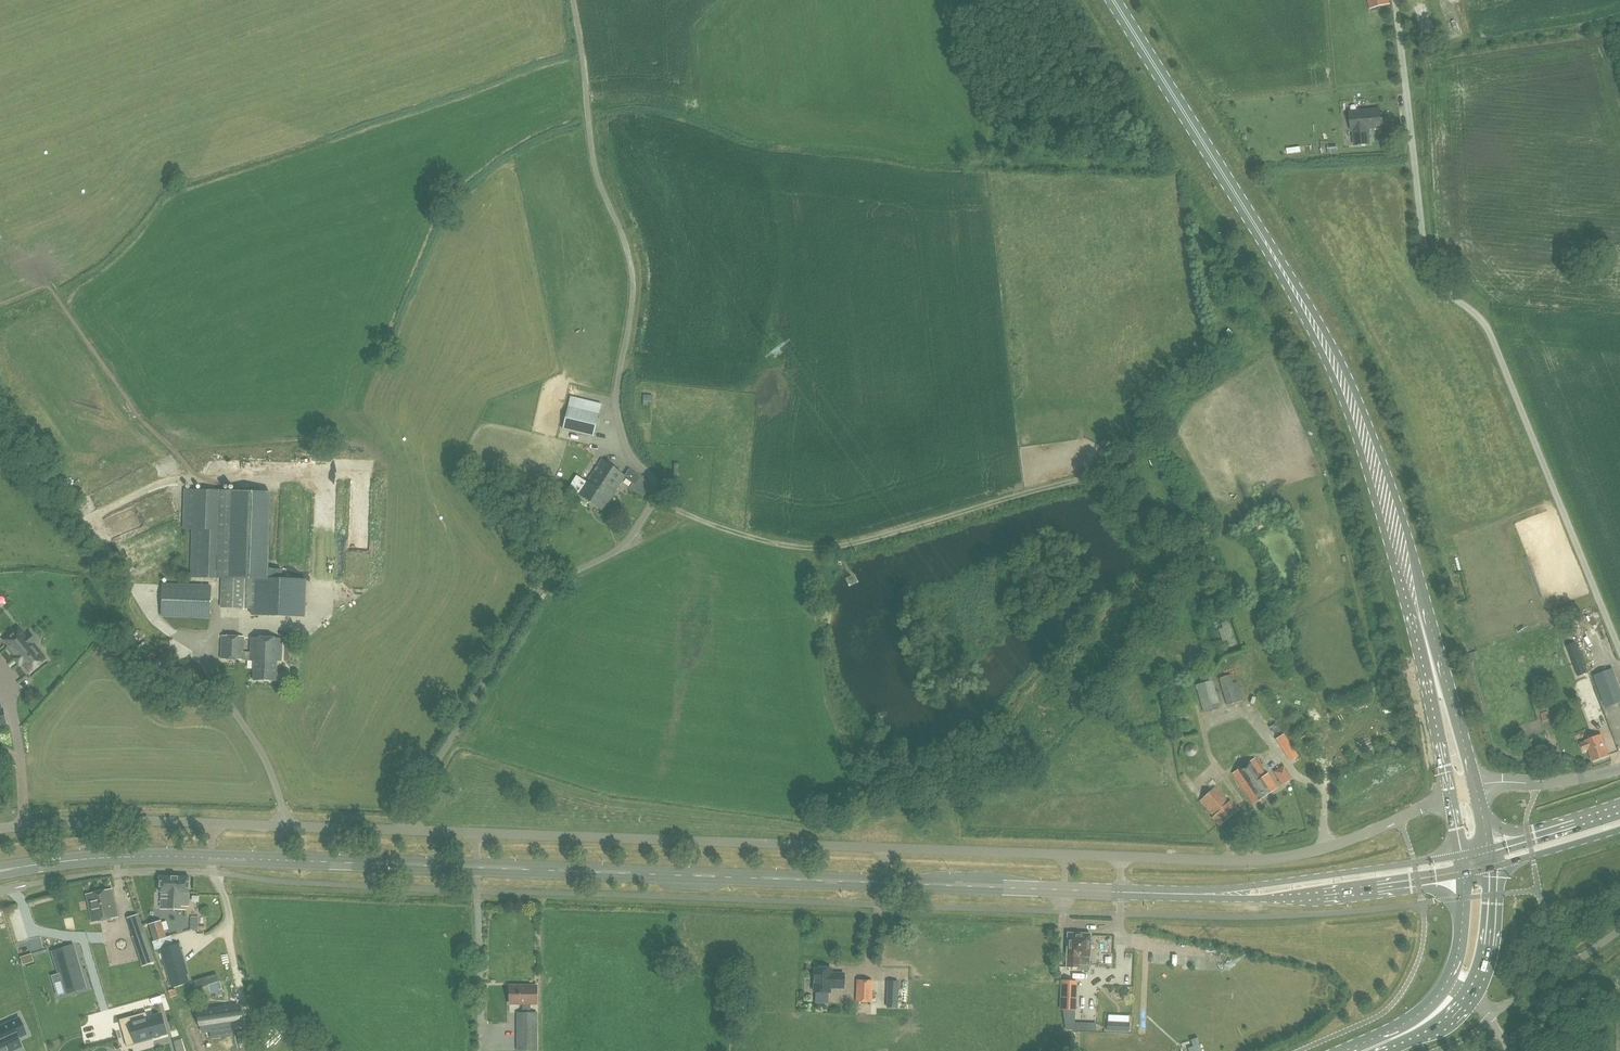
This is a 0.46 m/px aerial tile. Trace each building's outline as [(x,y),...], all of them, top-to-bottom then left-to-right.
[(1390,4),(1389,0),(1368,0),(1370,9),(1390,4)] [(1366,128),(1381,127),(1380,108),(1350,111),(1351,129),(1353,129),(1354,144),(1370,143),(1369,134),(1366,134),(1366,128)] [(1327,145),(1328,153),(1337,152),(1336,144),(1327,145)] [(594,436),(599,413),(568,406),(562,429),(594,436)] [(1112,450),(1103,446),(1096,459),(1114,468),(1117,460),(1109,456),(1112,450)] [(603,510),(626,475),(602,459),(587,481),(586,481),(578,494),(603,510)] [(274,481),(274,491),(285,490),(284,481),(274,481)] [(306,482),(307,489),(315,489),(315,481),(306,482)] [(192,576),(222,577),(226,577),(229,490),(185,489),(184,528),(194,528),(192,576)] [(226,577),(222,577),(221,607),(255,608),(256,579),(267,579),(267,569),(270,491),(229,490),(226,577)] [(282,569),(267,569),(267,579),(256,579),(255,617),(303,618),(303,579),(282,579),(282,569)] [(209,617),(211,585),(163,584),(161,615),(209,617)] [(1182,617),(1190,623),(1196,616),(1188,610),(1182,617)] [(8,646),(23,664),(30,672),(47,658),(34,642),(37,640),(30,632),(26,634),(19,625),(2,639),(8,646)] [(222,635),(221,658),(277,660),(281,661),(282,638),(263,637),(264,628),(255,627),(255,637),(251,637),(251,652),(243,652),(244,636),(222,635)] [(1579,652),(1575,642),(1569,644),(1573,655),(1579,652)] [(162,672),(175,662),(167,651),(154,660),(162,672)] [(1581,678),(1574,658),(1562,662),(1569,683),(1581,678)] [(277,660),(254,660),(253,680),(277,681),(276,679),(288,680),(288,670),(284,669),(284,672),(277,672),(277,660)] [(1619,701),(1619,688),(1613,668),(1594,675),(1606,707),(1619,701)] [(1231,674),(1219,678),(1226,704),(1243,700),(1244,700),(1237,681),(1233,682),(1231,674)] [(1182,698),(1180,687),(1181,687),(1180,679),(1167,682),(1168,689),(1170,700),(1182,698)] [(1213,680),(1195,684),(1203,711),(1220,707),(1213,680)] [(1548,710),(1540,713),(1543,721),(1551,719),(1548,710)] [(1283,733),(1275,738),(1290,761),(1298,756),(1283,733)] [(1593,760),(1609,755),(1601,734),(1585,740),(1586,741),(1581,743),(1584,750),(1588,749),(1593,760)] [(1325,744),(1334,742),(1332,735),(1323,738),(1325,744)] [(1277,788),(1267,773),(1265,775),(1255,758),(1233,773),(1253,803),(1277,788)] [(1282,785),(1293,778),(1284,764),(1273,771),(1282,785)] [(1199,801),(1213,816),(1211,817),(1219,826),(1238,809),(1230,800),(1229,801),(1215,786),(1199,801)] [(162,908),(173,909),(175,876),(160,875),(159,891),(163,892),(162,908)] [(189,893),(189,877),(175,876),(173,909),(185,910),(185,893),(189,893)] [(118,916),(111,889),(86,894),(92,922),(118,916)] [(161,921),(150,924),(155,940),(166,937),(161,921)] [(144,965),(155,961),(145,932),(134,936),(144,965)] [(1090,957),(1090,934),(1068,933),(1067,967),(1078,968),(1078,964),(1089,964),(1089,957),(1090,957)] [(171,935),(166,937),(155,940),(153,941),(155,950),(161,948),(174,944),(171,935)] [(82,961),(110,956),(107,941),(79,946),(82,961)] [(179,943),(161,948),(170,979),(188,973),(179,943)] [(65,947),(52,951),(58,974),(60,973),(63,981),(61,981),(64,993),(87,986),(77,955),(68,958),(65,947)] [(20,957),(23,965),(31,963),(29,955),(20,957)] [(841,988),(842,972),(828,972),(828,967),(815,967),(814,991),(827,991),(827,987),(841,988)] [(177,980),(178,986),(191,984),(189,977),(177,980)] [(1076,1010),(1077,980),(1061,979),(1060,1009),(1076,1010)] [(857,980),(856,1001),(872,1002),(872,981),(857,980)] [(530,1003),(537,1003),(537,985),(509,985),(510,1004),(522,1004),(522,1012),(517,1012),(518,1050),(537,1050),(536,1012),(530,1012),(530,1003)] [(821,1013),(833,1013),(833,1003),(820,1003),(821,1013)] [(167,1030),(161,1011),(149,1015),(148,1011),(121,1019),(125,1034),(135,1031),(137,1039),(167,1030)] [(200,1011),(199,1027),(207,1028),(207,1031),(231,1033),(231,1030),(239,1030),(240,1014),(200,1011)] [(16,1046),(11,1038),(28,1030),(21,1016),(4,1024),(8,1032),(0,1035),(0,1050),(6,1050),(16,1046)] [(1107,1022),(1107,1030),(1128,1031),(1129,1023),(1107,1022)] [(1085,1023),(1074,1023),(1074,1031),(1085,1032),(1085,1023)] [(1091,1050),(1109,1050),(1109,1038),(1091,1038),(1091,1050)] [(177,1050),(184,1049),(181,1039),(174,1041),(177,1050)] [(1181,1042),(1182,1050),(1198,1050),(1198,1047),(1191,1049),(1190,1041),(1181,1042)]
